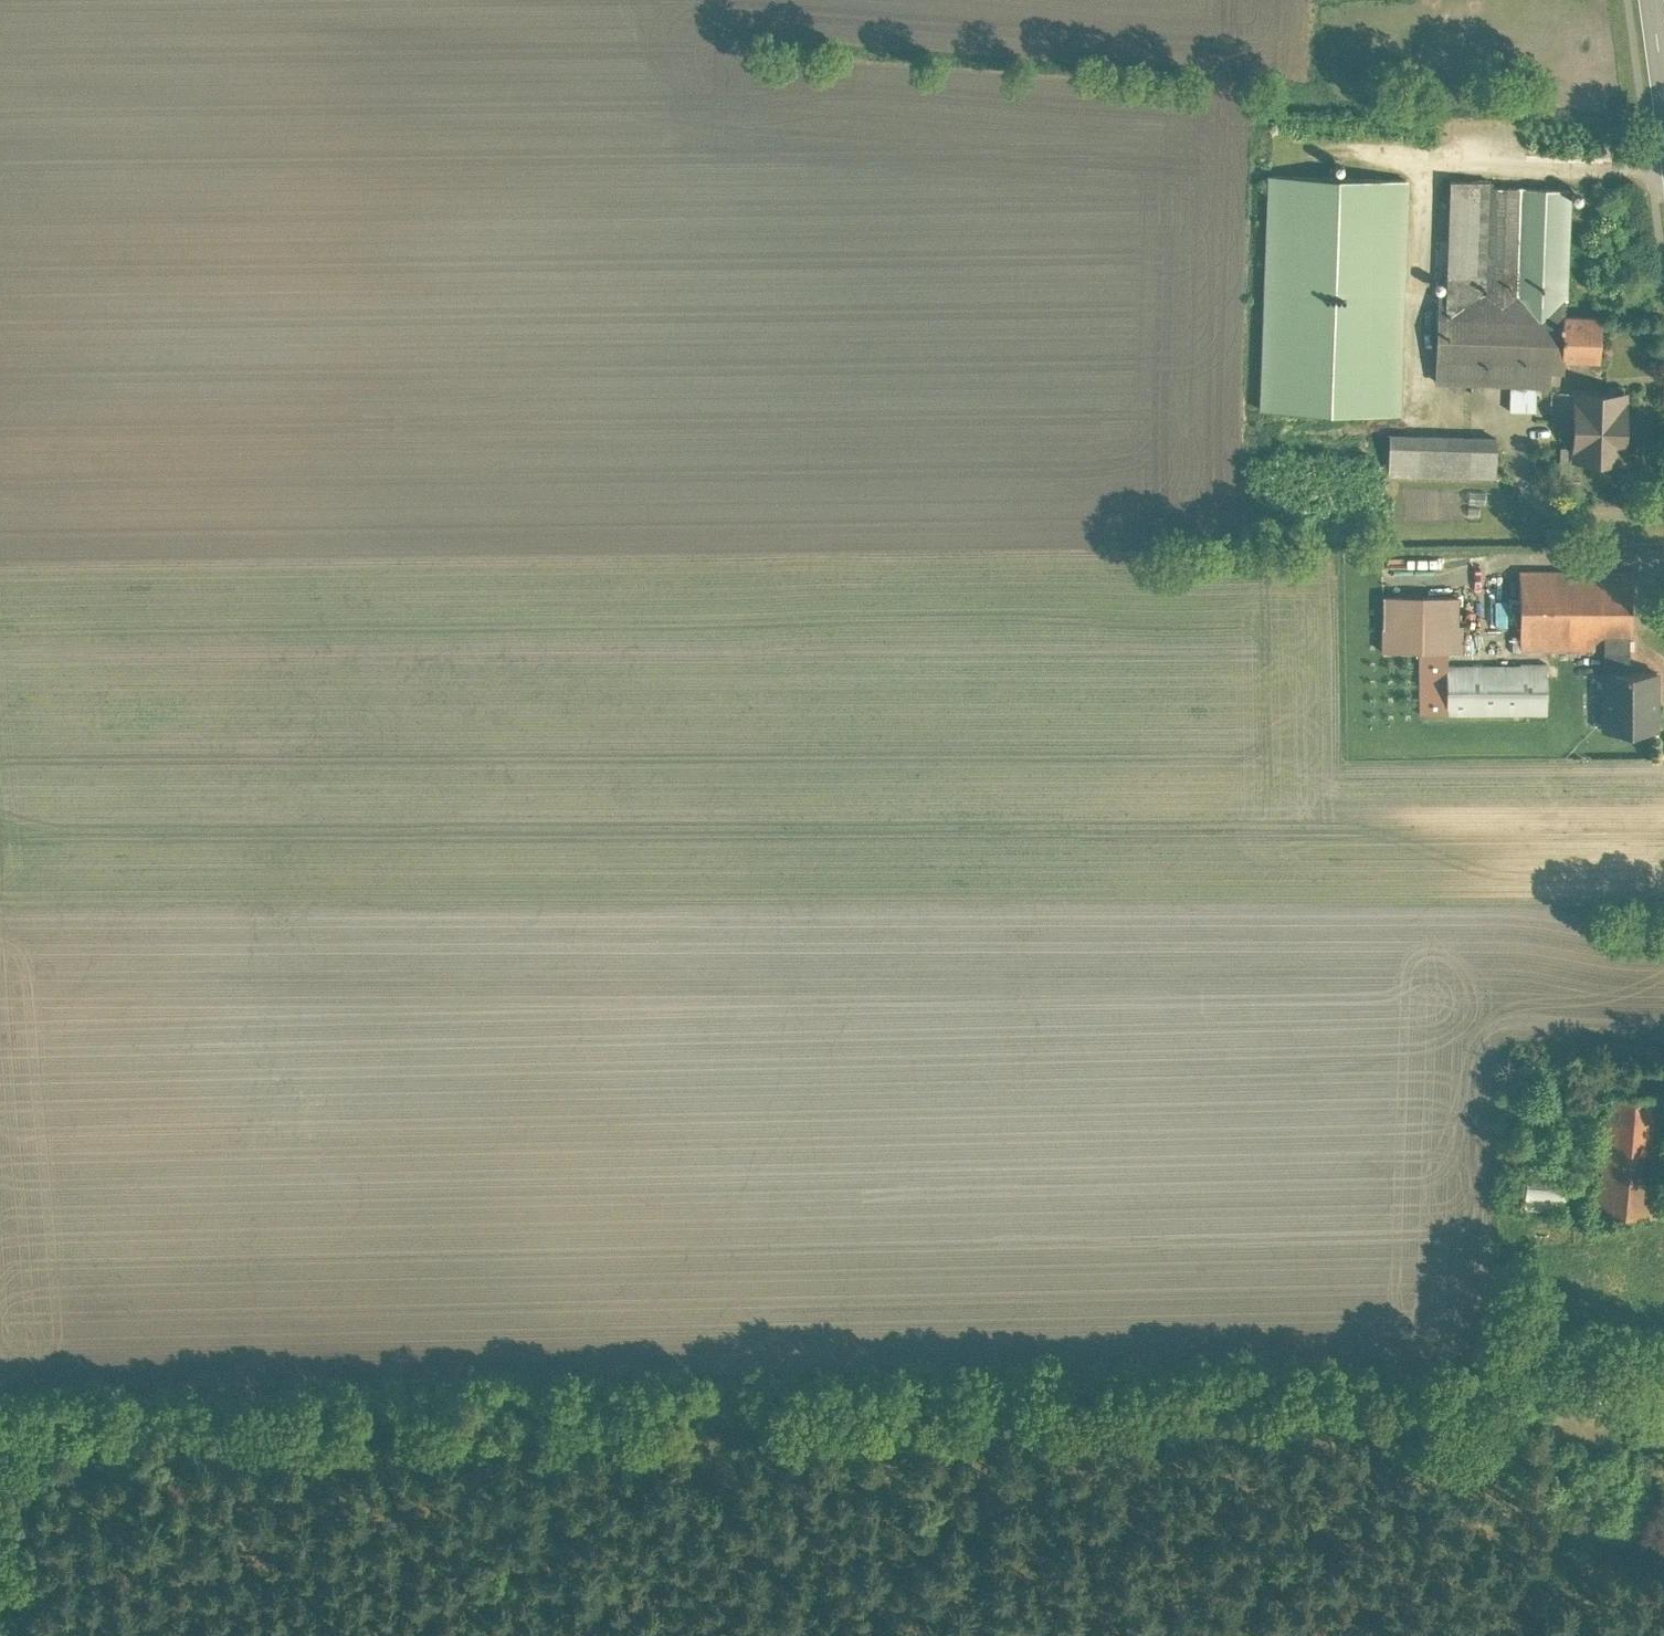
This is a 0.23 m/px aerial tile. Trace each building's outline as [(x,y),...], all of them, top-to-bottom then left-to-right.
[(1413,180),(1274,174),(1263,407),(1403,413),(1413,180)] [(1574,183),(1449,180),(1445,380),(1553,382),(1554,361),(1610,362),(1611,311),(1571,311),(1574,183)] [(1592,399),(1577,399),(1576,447),(1592,447),(1591,458),(1630,459),(1630,448),(1648,448),(1649,406),(1638,406),(1638,385),(1592,384),(1592,399)] [(1495,435),(1392,433),(1391,474),(1494,477),(1495,435)] [(1637,668),(1638,569),(1518,567),(1517,647),(1604,649),(1603,728),(1662,729),(1663,669),(1637,668)] [(1468,597),(1301,597),(1301,639),(1388,640),(1388,651),(1426,651),(1426,713),(1545,713),(1545,663),(1454,663),(1454,650),(1468,650),(1468,597)] [(1659,1214),(1663,1159),(1663,1090),(1607,1085),(1605,1112),(1596,1112),(1587,1208),(1659,1214)] [(1521,1171),(1522,1182),(1563,1182),(1563,1171),(1521,1171)] [(1521,1184),(1521,1211),(1563,1212),(1563,1184),(1521,1184)]
